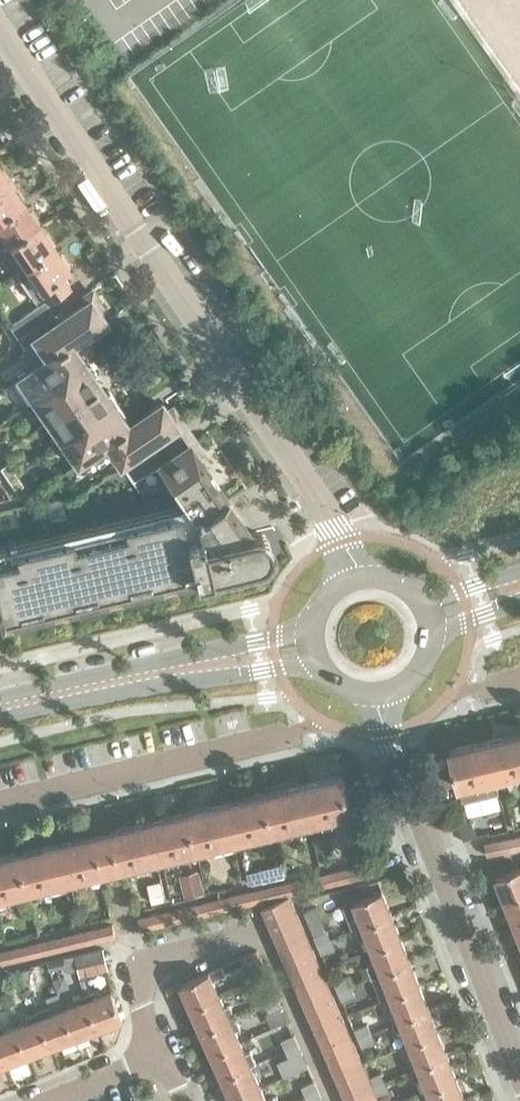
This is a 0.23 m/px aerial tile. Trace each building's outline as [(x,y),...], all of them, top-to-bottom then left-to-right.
[(9,179),(0,165),(0,185),(9,179)] [(9,179),(0,185),(0,217),(24,201),(9,179)] [(39,223),(24,201),(0,217),(0,231),(9,244),(39,223)] [(16,272),(55,245),(39,223),(9,244),(3,247),(18,269),(15,272),(16,272)] [(55,245),(16,272),(22,282),(31,276),(46,299),(47,299),(55,311),(77,295),(62,273),(70,268),(55,245)] [(42,302),(39,297),(19,310),(22,315),(9,324),(17,336),(53,312),(44,300),(42,302)] [(71,342),(72,344),(106,321),(90,298),(40,332),(37,328),(20,340),(23,345),(34,338),(47,357),(71,342)] [(71,342),(47,357),(18,377),(34,399),(90,361),(81,349),(77,352),(72,344),(71,342)] [(98,373),(90,361),(34,399),(48,420),(100,385),(94,376),(98,373)] [(100,385),(48,420),(62,441),(118,403),(110,391),(106,393),(100,385)] [(167,411),(161,402),(127,425),(104,441),(107,444),(134,485),(159,467),(157,464),(187,444),(175,426),(183,421),(172,407),(167,411)] [(118,403),(62,441),(78,464),(107,444),(104,441),(127,425),(122,418),(126,415),(118,403)] [(159,467),(186,506),(180,510),(10,550),(9,544),(0,546),(0,607),(4,621),(258,560),(264,557),(268,552),(269,545),(268,539),(264,533),(257,531),(251,531),(231,536),(228,525),(240,517),(199,457),(204,454),(194,439),(187,444),(157,464),(159,467)] [(8,478),(16,473),(8,462),(0,467),(8,478)] [(16,473),(8,478),(16,489),(24,484),(16,473)] [(123,720),(115,722),(118,734),(127,732),(124,719),(123,720)] [(502,736),(503,738),(495,740),(494,737),(489,738),(498,775),(519,770),(519,732),(502,736)] [(498,775),(489,738),(483,740),(484,743),(477,744),(477,742),(451,748),(460,784),(498,775)] [(304,783),(313,819),(351,810),(343,775),(317,781),(318,783),(311,785),(310,781),(304,783)] [(313,819),(304,783),(299,784),(299,787),(292,789),(292,787),(266,793),(275,829),(313,819)] [(275,829),(266,793),(241,799),(241,801),(234,803),(233,800),(228,801),(237,838),(275,829)] [(215,805),(189,812),(198,847),(237,838),(228,801),(222,802),(223,805),(216,807),(215,805)] [(198,847),(189,812),(163,818),(164,819),(157,821),(157,818),(150,820),(159,856),(198,847)] [(159,856),(150,820),(145,821),(145,824),(139,826),(138,824),(104,832),(113,867),(159,856)] [(113,867),(104,832),(72,840),(72,841),(65,843),(64,840),(59,841),(67,878),(113,867)] [(499,839),(501,851),(515,849),(512,837),(499,839)] [(487,854),(501,851),(499,839),(485,842),(487,854)] [(29,887),(67,878),(59,841),(53,842),(53,845),(47,847),(46,846),(21,852),(29,887)] [(21,852),(0,857),(0,894),(29,887),(21,852)] [(359,865),(362,876),(375,873),(372,861),(359,865)] [(179,869),(185,893),(205,889),(200,865),(179,869)] [(349,879),(362,876),(359,865),(346,868),(349,879)] [(496,876),(506,901),(519,895),(519,867),(496,876)] [(333,871),(336,882),(349,879),(346,868),(333,871)] [(323,885),(336,882),(333,871),(320,874),(323,885)] [(307,877),(310,889),(323,885),(320,874),(307,877)] [(297,892),(310,889),(307,877),(294,880),(297,892)] [(281,883),(284,895),(288,894),(297,892),(294,880),(281,883)] [(271,898),(284,895),(281,883),(268,886),(271,898)] [(258,901),(261,900),(271,898),(268,886),(255,889),(258,901)] [(242,893),(245,904),(258,901),(255,889),(242,893)] [(363,925),(393,914),(383,889),(354,901),(358,913),(353,915),(357,926),(363,924),(363,925)] [(229,896),(232,907),(245,904),(242,893),(229,896)] [(284,895),(271,898),(261,900),(275,933),(301,922),(288,894),(284,895)] [(519,922),(519,895),(506,901),(515,924),(519,922)] [(219,910),(232,907),(229,896),(216,899),(219,910)] [(203,902),(206,914),(219,910),(216,899),(203,902)] [(193,917),(206,914),(203,902),(190,905),(193,917)] [(177,908),(180,920),(193,917),(190,905),(177,908)] [(167,923),(180,920),(177,908),(164,911),(167,923)] [(151,914),(154,926),(167,923),(164,911),(151,914)] [(141,929),(154,926),(151,914),(138,918),(141,929)] [(402,937),(393,914),(363,925),(363,924),(357,926),(355,927),(360,939),(367,936),(373,949),(402,937)] [(286,958),(312,947),(301,922),(275,933),(286,958)] [(100,927),(103,938),(116,935),(113,924),(100,927)] [(87,930),(90,942),(103,938),(100,927),(87,930)] [(318,944),(331,938),(327,928),(313,934),(318,944)] [(77,945),(90,942),(87,930),(74,933),(77,945)] [(60,936),(63,948),(77,945),(74,933),(60,936)] [(50,951),(63,948),(60,936),(47,939),(50,951)] [(372,976),(376,974),(411,961),(402,937),(373,949),(377,960),(367,964),(372,976)] [(331,938),(318,944),(322,953),(336,947),(331,938)] [(34,942),(37,954),(50,951),(47,939),(34,942)] [(23,957),(37,954),(34,942),(20,946),(23,957)] [(7,949),(10,961),(23,957),(20,946),(7,949)] [(75,954),(75,955),(78,968),(80,975),(107,968),(102,947),(75,954)] [(303,996),(328,985),(312,947),(286,958),(303,996)] [(249,964),(261,958),(257,948),(244,954),(249,964)] [(10,961),(7,949),(0,950),(0,963),(10,961)] [(78,968),(75,955),(64,957),(67,971),(78,968)] [(420,984),(411,961),(376,974),(381,986),(386,984),(391,996),(420,984)] [(214,980),(226,974),(222,964),(180,983),(191,1007),(220,994),(214,980)] [(34,965),(14,970),(18,985),(37,980),(34,965)] [(337,990),(351,984),(347,975),(333,981),(337,990)] [(351,984),(337,990),(341,1000),(356,993),(351,984)] [(400,1019),(430,1007),(420,984),(391,996),(395,1007),(390,1009),(395,1020),(400,1018),(400,1019)] [(328,985),(303,996),(319,1034),(345,1023),(328,985)] [(265,1001),(278,996),(274,987),(261,993),(265,1001)] [(100,995),(98,988),(85,993),(98,1028),(123,1019),(112,990),(100,995)] [(75,1037),(98,1028),(85,993),(73,997),(76,1004),(64,1008),(75,1037)] [(202,1030),(235,1015),(230,1004),(225,1006),(220,994),(191,1007),(202,1030)] [(278,996),(265,1001),(268,1010),(281,1005),(282,1004),(278,996)] [(52,1013),(49,1004),(37,1009),(38,1011),(40,1017),(51,1046),(75,1037),(64,1008),(52,1013)] [(439,1031),(430,1007),(400,1019),(400,1018),(395,1020),(393,1021),(397,1033),(404,1030),(409,1042),(439,1031)] [(28,1055),(51,1046),(40,1017),(38,1011),(30,1014),(32,1020),(17,1026),(28,1055)] [(235,1015),(202,1030),(212,1053),(241,1040),(236,1029),(240,1026),(235,1015)] [(288,1019),(280,1023),(281,1039),(285,1049),(298,1043),(294,1033),(288,1019)] [(0,1023),(0,1053),(4,1064),(28,1055),(17,1026),(5,1031),(2,1022),(0,1023)] [(358,1037),(372,1031),(368,1022),(354,1028),(358,1037)] [(345,1023),(319,1034),(336,1072),(361,1061),(345,1023)] [(372,1031),(358,1037),(362,1047),(376,1040),(372,1031)] [(413,1067),(419,1066),(448,1054),(439,1031),(409,1042),(414,1054),(409,1056),(413,1067)] [(246,1051),(241,1040),(212,1053),(222,1076),(251,1063),(251,1064),(256,1062),(251,1049),(246,1051)] [(298,1043),(285,1049),(288,1056),(277,1061),(284,1076),(308,1065),(298,1043)] [(457,1078),(448,1054),(419,1066),(413,1067),(411,1068),(416,1080),(423,1077),(428,1089),(457,1078)] [(376,1094),(368,1076),(361,1061),(336,1072),(348,1100),(372,1100),(378,1099),(376,1094)] [(251,1064),(251,1063),(222,1076),(233,1099),(262,1086),(251,1064)] [(376,1094),(389,1089),(381,1071),(368,1076),(376,1094)] [(433,1100),(466,1100),(457,1078),(428,1089),(433,1100)] [(305,1094),(318,1088),(314,1080),(301,1085),(305,1094)] [(262,1086),(233,1099),(233,1100),(276,1100),(274,1095),(267,1098),(262,1086)] [(305,1094),(308,1100),(314,1100),(322,1097),(318,1088),(305,1094)]
